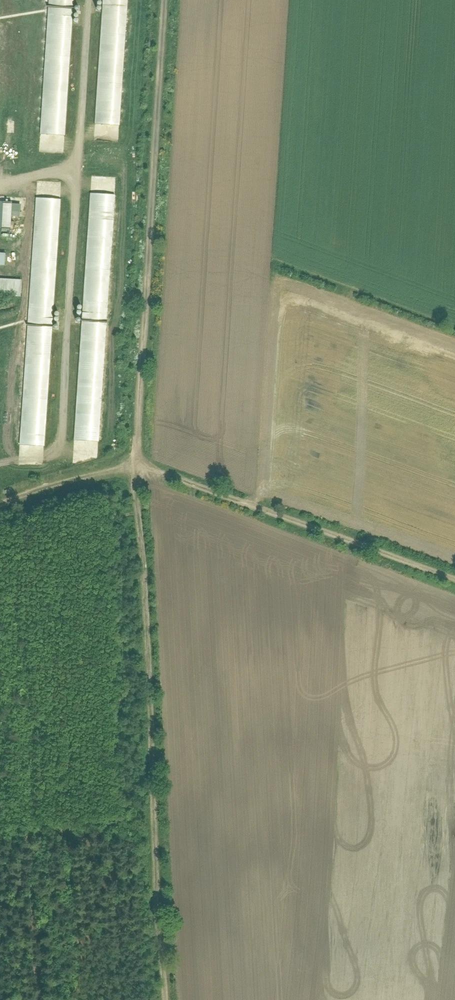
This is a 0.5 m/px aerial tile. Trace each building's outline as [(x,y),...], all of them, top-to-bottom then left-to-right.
[(98,124),(124,125),(130,0),(105,0),(98,124)] [(44,134),(69,135),(75,8),(50,7),(44,134)] [(92,193),(87,312),(94,312),(93,319),(112,319),(117,194),(92,193)] [(56,317),(63,199),(38,197),(31,322),(43,323),(43,316),(56,317)] [(6,227),(15,228),(15,216),(23,216),(24,203),(7,203),(6,227)] [(9,265),(9,253),(1,252),(0,265),(9,265)] [(24,296),(24,279),(0,278),(0,296),(24,296)] [(83,321),(78,440),(103,441),(108,322),(83,321)] [(49,446),(54,326),(29,325),(23,445),(49,446)]
